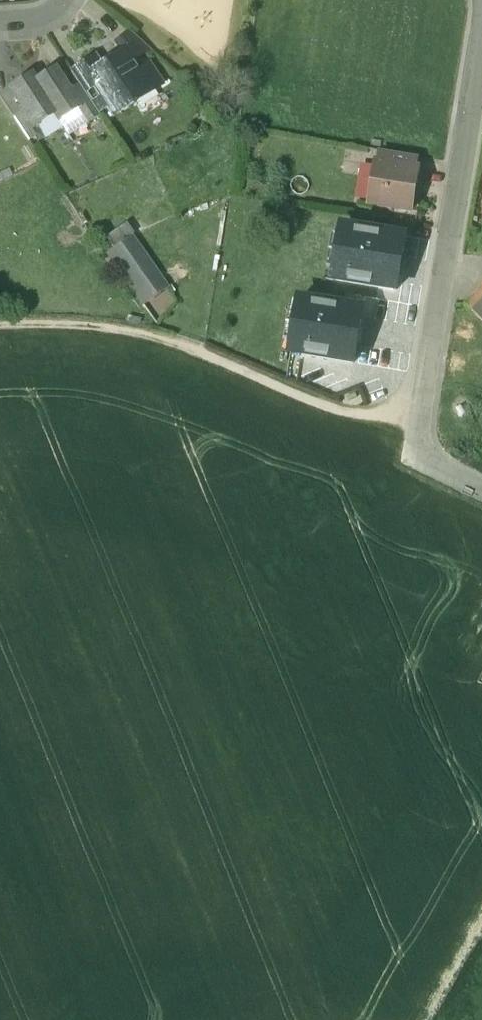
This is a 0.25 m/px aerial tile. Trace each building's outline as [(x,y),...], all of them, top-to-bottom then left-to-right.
[(130,34),(113,45),(119,55),(122,53),(129,63),(149,50),(130,34)] [(119,55),(102,66),(95,57),(80,66),(93,86),(93,87),(112,117),(136,102),(134,100),(159,84),(147,66),(136,74),(129,63),(122,53),(119,55)] [(93,86),(80,66),(70,73),(77,85),(83,93),(93,87),(93,86)] [(68,92),(53,70),(34,83),(33,83),(54,115),(53,115),(58,122),(77,110),(78,109),(68,92)] [(54,115),(33,83),(34,83),(29,76),(9,89),(23,111),(34,128),(35,127),(53,115),(54,115)] [(83,93),(77,85),(68,92),(78,109),(77,110),(87,125),(98,117),(83,93)] [(34,128),(23,111),(13,118),(28,141),(40,134),(35,127),(34,128)] [(417,158),(381,152),(379,163),(414,169),(417,158)] [(379,163),(376,163),(369,205),(411,211),(418,170),(414,169),(379,163)] [(104,239),(113,252),(131,238),(134,236),(125,224),(104,239)] [(398,290),(406,238),(342,228),(334,281),(398,290)] [(167,289),(131,238),(113,252),(107,255),(114,265),(143,306),(167,289)] [(466,307),(481,321),(481,322),(481,290),(466,307)] [(362,309),(300,300),(292,353),(354,363),(362,309)]
